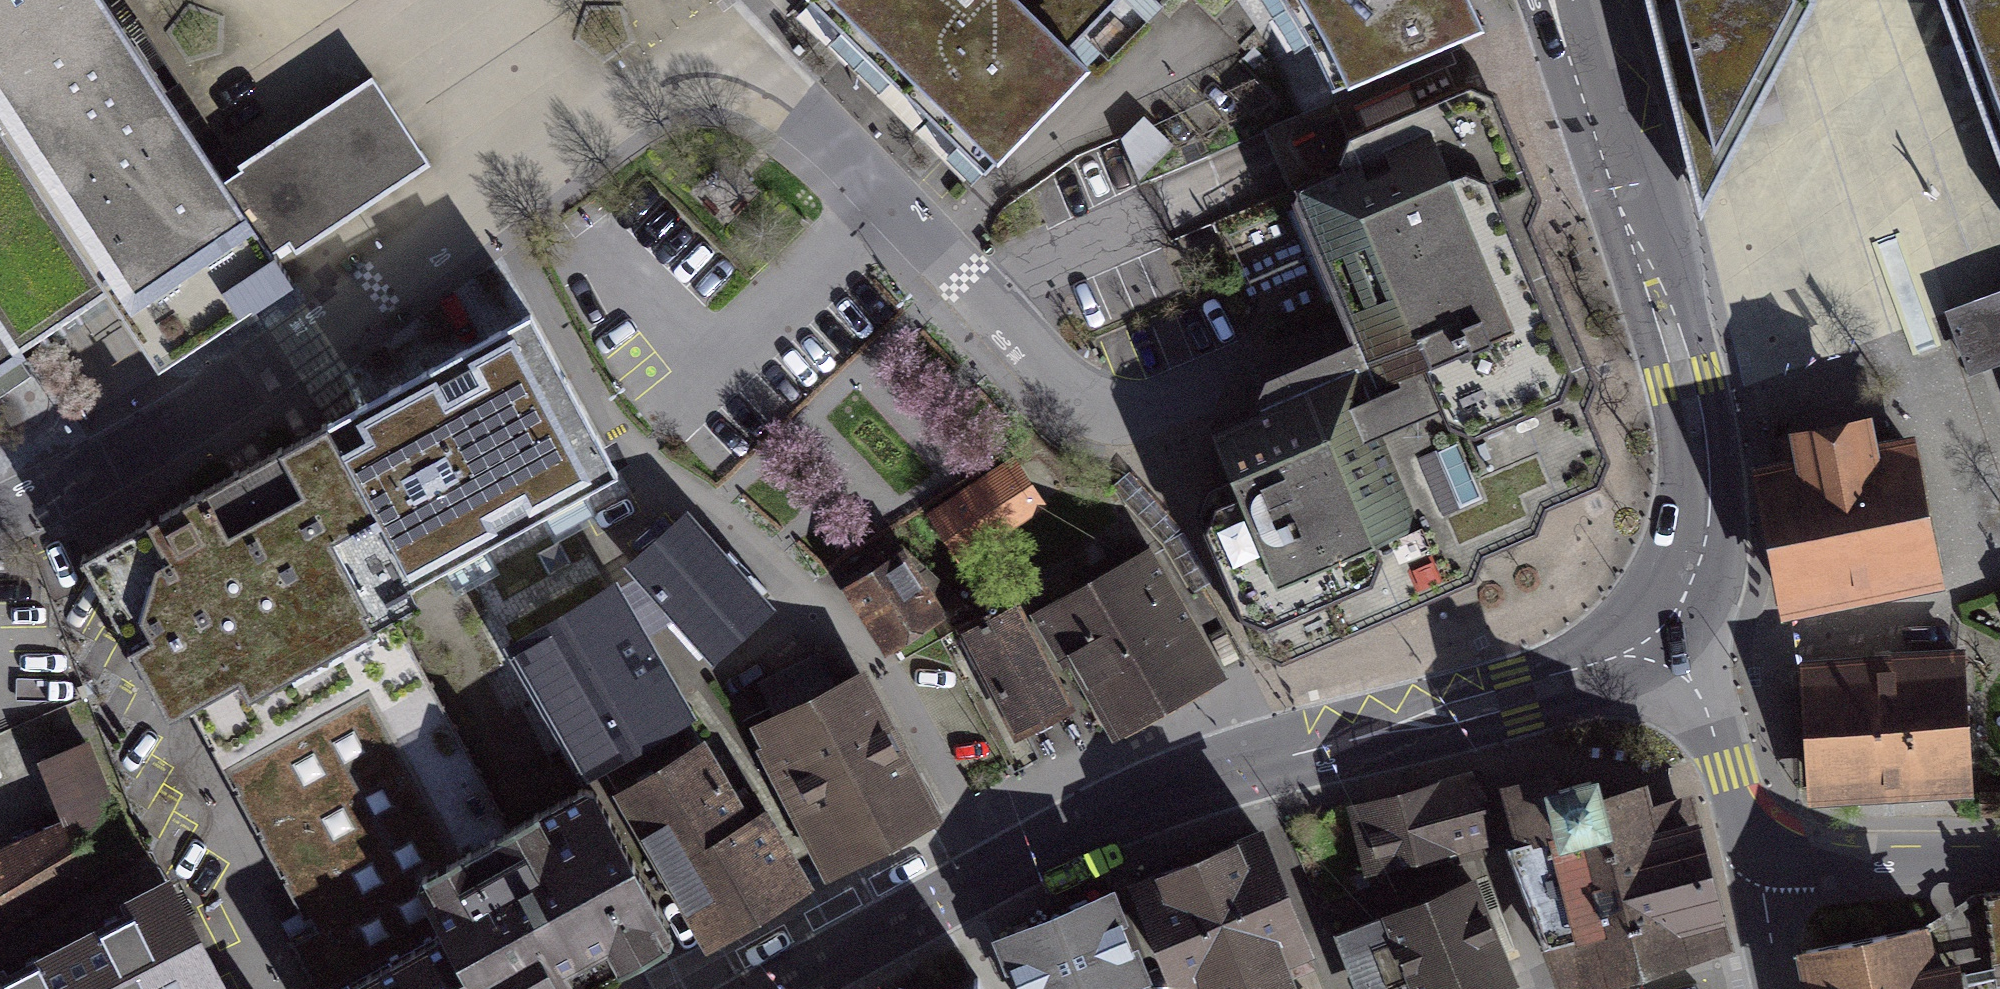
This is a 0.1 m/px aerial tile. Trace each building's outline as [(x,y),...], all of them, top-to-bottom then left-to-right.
[(80,321),(107,303),(147,354),(424,169),(371,85),(223,183),(102,0),(0,0),(0,374),(80,321)] [(999,144),(1098,33),(1088,24),(1060,0),(836,0),(999,144)] [(1088,24),(1110,0),(1060,0),(1088,24)] [(1286,38),(1305,87),(1481,15),(1475,0),(1261,0),(1286,38)] [(1709,211),(1818,10),(1816,0),(1655,0),(1709,211)] [(1999,149),(1999,0),(1947,0),(1999,149)] [(1344,333),(1351,347),(1547,259),(1542,249),(1539,241),(1532,224),(1542,196),(1498,112),(1465,100),(1419,117),(1413,102),(1366,119),(1372,136),(1343,147),(1336,155),(1347,174),(1294,194),(1289,213),(1341,325),(1344,333)] [(1603,395),(1547,259),(1351,347),(1450,587),(1458,567),(1493,549),(1521,535),(1534,509),(1592,479),(1601,455),(1589,428),(1603,395)] [(1953,314),(1971,379),(1999,368),(1999,298),(1953,314)] [(328,422),(415,583),(616,474),(529,314),(328,422)] [(1287,658),(1450,587),(1351,347),(1287,373),(1263,386),(1262,412),(1220,430),(1236,478),(1209,490),(1200,523),(1250,648),(1269,653),(1287,658)] [(415,583),(328,422),(78,558),(166,718),(224,686),(384,599),(415,583)] [(1769,485),(1790,613),(1940,588),(1918,458),(1878,464),(1873,435),(1804,447),(1809,478),(1769,485)] [(934,514),(961,558),(1039,510),(1013,466),(934,514)] [(1129,472),(1111,489),(1162,546),(1181,530),(1129,472)] [(629,575),(714,665),(766,616),(681,526),(629,575)] [(1184,534),(1162,546),(1190,596),(1212,584),(1184,534)] [(846,587),(888,656),(935,628),(893,559),(846,587)] [(1117,737),(1219,680),(1154,562),(1051,619),(1117,737)] [(669,945),(671,933),(596,793),(583,789),(509,828),(384,599),(224,686),(342,909),(306,931),(289,942),(315,988),(587,988),(669,945)] [(615,603),(514,659),(577,773),(678,717),(615,603)] [(1013,619),(956,651),(1010,746),(1039,730),(1067,714),(1013,619)] [(1960,665),(1804,674),(1811,801),(1967,792),(1960,665)] [(800,818),(834,882),(933,831),(857,684),(757,735),(799,815),(800,818)] [(34,766),(64,839),(0,865),(0,932),(83,871),(77,857),(125,836),(88,745),(34,766)] [(711,754),(616,806),(696,950),(790,898),(711,754)] [(1474,777),(1363,805),(1382,877),(1492,849),(1483,811),(1474,777)] [(1505,798),(1520,856),(1512,860),(1565,988),(1629,988),(1651,984),(1643,953),(1719,933),(1686,806),(1651,815),(1646,793),(1601,804),(1596,786),(1556,797),(1553,785),(1530,791),(1505,798)] [(1260,840),(1141,886),(1181,988),(1280,988),(1274,974),(1307,961),(1260,840)] [(213,983),(165,885),(121,907),(127,919),(0,980),(0,979),(0,988),(200,988),(213,983)] [(1514,986),(1474,888),(1346,940),(1366,988),(1507,988),(1514,986)] [(1984,897),(1999,985),(1999,895),(1984,897)] [(1002,944),(1020,988),(1143,988),(1110,903),(1002,944)] [(1805,952),(1812,988),(1961,988),(1958,973),(1932,978),(1924,931),(1805,952)]
